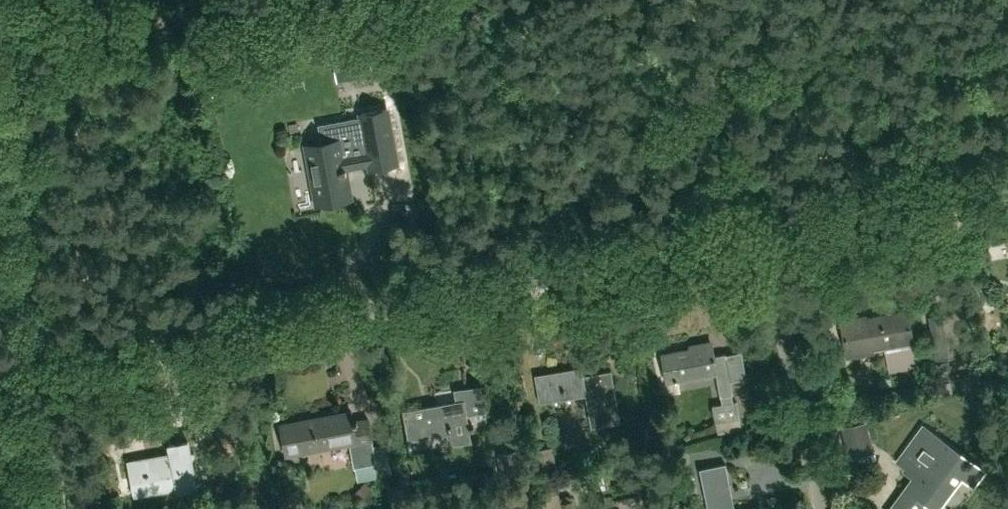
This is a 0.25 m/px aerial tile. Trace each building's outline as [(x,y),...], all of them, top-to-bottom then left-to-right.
[(261,8),(288,0),(258,0),(261,8)] [(337,81),(373,74),(368,46),(350,50),(348,39),(330,42),(337,81)] [(362,120),(319,126),(323,145),(308,148),(317,199),(348,193),(349,199),(350,200),(345,170),(369,166),(370,172),(395,168),(387,112),(362,116),(362,120)] [(890,372),(917,367),(907,314),(858,323),(857,320),(842,322),(849,357),(873,353),(873,350),(885,348),(890,372)] [(955,314),(930,318),(936,358),(961,354),(955,314)] [(712,346),(661,355),(666,384),(717,375),(723,407),(714,409),(716,420),(717,424),(741,420),(738,407),(735,408),(733,408),(731,397),(734,397),(729,372),(727,357),(726,356),(714,358),(712,346)] [(591,428),(619,424),(610,373),(583,378),(582,369),(535,377),(540,404),(586,397),(591,428)] [(949,383),(937,386),(939,396),(951,394),(949,383)] [(469,429),(488,426),(481,387),(454,392),(456,404),(405,413),(410,441),(448,435),(450,446),(471,442),(469,429)] [(361,470),(377,467),(368,421),(353,424),(352,414),(282,427),(287,458),(356,445),(361,470)] [(865,422),(842,427),(845,444),(869,439),(865,422)] [(893,508),(908,508),(918,496),(935,508),(938,508),(945,499),(962,476),(974,485),(985,469),(923,424),(896,461),(905,468),(903,471),(915,479),(893,508)] [(178,493),(196,490),(187,444),(169,448),(171,455),(128,463),(135,498),(177,490),(178,493)] [(551,447),(532,450),(535,472),(554,469),(551,447)] [(522,467),(519,450),(498,453),(501,471),(522,467)] [(729,489),(730,489),(726,466),(701,471),(709,508),(733,508),(729,489)] [(544,484),(546,493),(556,491),(553,481),(544,484)] [(365,484),(356,494),(362,501),(372,491),(365,484)] [(401,486),(388,489),(392,508),(405,505),(401,486)] [(561,501),(562,508),(574,508),(573,499),(571,500),(561,501)]
